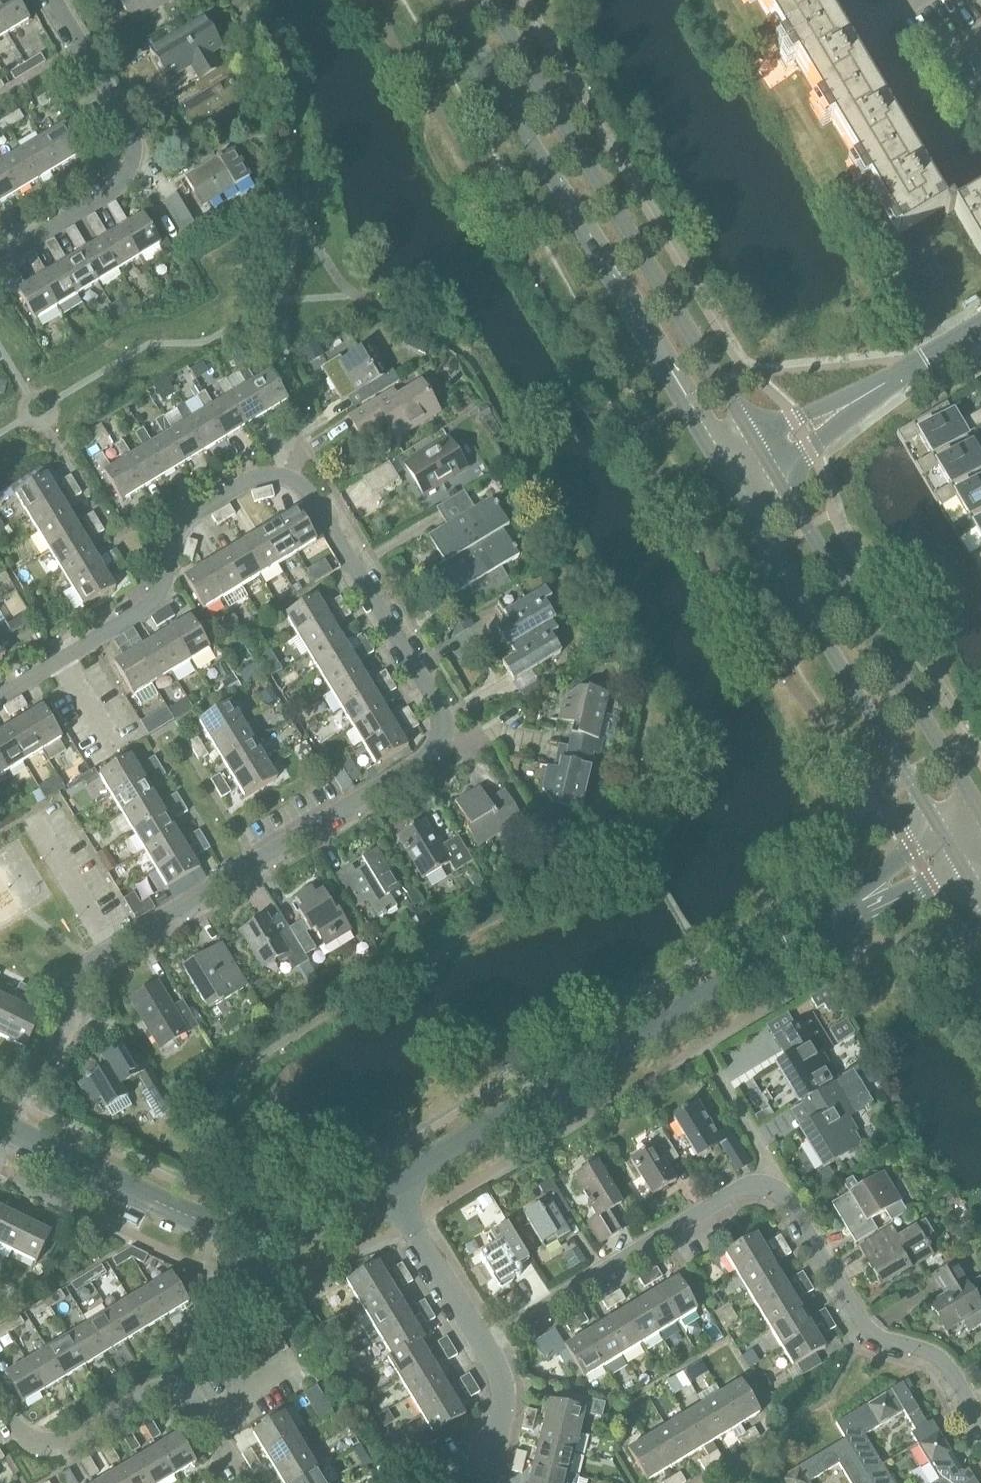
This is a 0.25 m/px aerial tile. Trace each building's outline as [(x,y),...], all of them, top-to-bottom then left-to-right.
[(17,0),(0,0),(0,19),(10,35),(31,23),(17,0)] [(134,23),(172,0),(119,0),(134,23)] [(899,236),(944,210),(947,216),(954,213),(980,257),(980,256),(980,195),(956,210),(955,211),(951,204),(950,203),(943,208),(871,85),(820,0),(758,0),(899,236)] [(181,8),(172,14),(176,21),(185,15),(181,8)] [(200,81),(223,68),(214,53),(223,47),(205,16),(149,50),(168,81),(191,67),(200,81)] [(0,19),(0,41),(10,35),(0,19)] [(148,52),(142,41),(126,50),(132,61),(148,52)] [(42,55),(27,64),(32,72),(47,63),(42,55)] [(32,72),(27,64),(11,74),(16,82),(32,72)] [(223,68),(200,81),(195,84),(203,96),(184,108),(202,136),(247,109),(230,81),(237,77),(229,65),(223,69),(223,68)] [(53,91),(38,100),(42,108),(58,99),(53,91)] [(5,120),(10,128),(24,119),(19,111),(5,120)] [(5,120),(0,123),(0,134),(10,128),(5,120)] [(42,138),(61,168),(82,155),(64,125),(42,138)] [(61,168),(42,138),(22,150),(40,181),(61,168)] [(251,177),(233,148),(186,178),(195,192),(199,189),(208,203),(251,177)] [(2,163),(20,193),(40,181),(22,150),(2,163)] [(0,164),(0,205),(20,193),(2,163),(0,164)] [(164,202),(187,238),(199,231),(176,195),(164,202)] [(140,260),(162,247),(143,215),(130,224),(117,202),(108,207),(121,229),(140,260)] [(121,229),(109,237),(96,215),(88,220),(101,241),(120,272),(140,260),(121,229)] [(101,241),(89,249),(76,228),(67,233),(80,255),(81,254),(99,285),(120,272),(101,241)] [(81,254),(80,255),(69,261),(56,240),(47,246),(60,267),(79,297),(99,285),(81,254)] [(60,267),(48,275),(35,253),(27,258),(40,280),(40,279),(58,310),(79,297),(60,267)] [(40,280),(27,287),(14,266),(6,271),(10,278),(3,283),(12,297),(19,292),(37,322),(58,310),(40,279),(40,280)] [(966,309),(979,301),(976,296),(963,304),(966,309)] [(133,309),(126,297),(113,306),(119,317),(120,317),(133,309)] [(431,344),(425,341),(419,352),(426,356),(431,344)] [(317,342),(300,352),(308,366),(325,356),(317,342)] [(363,403),(400,381),(393,370),(387,374),(370,345),(353,356),(354,357),(345,362),(341,355),(322,367),(343,401),(357,393),(363,403)] [(250,386),(267,415),(290,402),(271,372),(255,382),(247,368),(239,373),(248,387),(250,386)] [(154,387),(155,388),(163,401),(176,393),(168,380),(168,379),(154,387)] [(250,386),(248,387),(235,395),(227,381),(219,386),(227,399),(229,398),(247,428),(267,415),(250,386)] [(363,439),(389,424),(397,436),(440,410),(424,383),(399,397),(394,389),(350,417),(358,431),(363,439)] [(229,398),(227,399),(214,407),(206,394),(198,398),(207,412),(208,411),(226,440),(247,428),(229,398)] [(946,403),(910,425),(896,433),(904,445),(919,437),(930,455),(965,435),(966,436),(975,430),(968,418),(958,424),(946,403)] [(208,411),(207,412),(194,419),(186,406),(177,411),(186,425),(188,424),(206,453),(226,440),(208,411)] [(188,424),(186,425),(173,433),(165,418),(156,423),(165,438),(168,436),(186,465),(206,453),(188,424)] [(168,436),(165,438),(153,445),(144,431),(137,436),(145,450),(147,449),(165,478),(186,465),(168,436)] [(930,455),(915,465),(923,477),(938,468),(949,486),(980,468),(980,452),(977,455),(966,436),(965,435),(930,455)] [(470,470),(449,437),(405,465),(426,498),(470,470)] [(147,449),(145,450),(133,457),(124,444),(116,449),(125,462),(127,461),(145,490),(165,478),(147,449)] [(127,461),(125,462),(112,470),(104,456),(95,461),(104,476),(106,475),(123,504),(145,490),(127,461)] [(401,480),(390,463),(363,479),(374,497),(401,480)] [(17,497),(29,516),(61,496),(49,477),(44,468),(43,467),(16,484),(22,494),(17,497)] [(967,517),(980,509),(980,468),(949,486),(934,495),(952,526),(967,517)] [(68,491),(78,486),(72,477),(63,482),(68,491)] [(83,495),(78,486),(68,491),(74,500),(83,495)] [(273,488),(263,490),(265,500),(276,498),(273,488)] [(265,500),(263,490),(252,493),(254,503),(265,500)] [(473,506),(465,494),(453,502),(460,514),(473,506)] [(61,496),(29,516),(40,534),(72,514),(61,496)] [(446,565),(509,527),(499,510),(500,509),(497,503),(496,504),(494,501),(431,537),(446,565)] [(231,505),(221,511),(227,520),(236,515),(231,505)] [(278,521),(299,554),(318,542),(298,509),(278,521)] [(967,517),(952,526),(959,539),(974,530),(980,541),(980,509),(967,517)] [(227,520),(221,511),(212,516),(218,526),(227,520)] [(72,514),(40,534),(51,552),(83,532),(72,514)] [(90,527),(99,522),(94,514),(85,519),(90,527)] [(299,554),(278,521),(260,532),(280,565),(299,554)] [(105,532),(99,522),(90,527),(96,538),(105,532)] [(0,531),(0,542),(13,534),(9,526),(5,528),(3,529),(0,531)] [(509,527),(446,565),(440,568),(457,596),(475,586),(484,603),(512,586),(503,569),(521,559),(518,554),(519,553),(516,549),(515,549),(504,531),(510,528),(509,527)] [(94,551),(83,532),(51,552),(62,570),(94,551)] [(260,532),(241,543),(261,577),(280,565),(260,532)] [(185,550),(196,553),(199,542),(188,539),(185,550)] [(261,577),(241,543),(222,555),(242,588),(261,577)] [(111,564),(121,558),(116,548),(106,554),(111,564)] [(196,553),(185,550),(183,560),(193,563),(196,553)] [(94,551),(62,570),(72,588),(104,568),(94,551)] [(971,557),(978,568),(980,567),(980,551),(971,557)] [(222,555),(203,566),(224,599),(242,588),(222,555)] [(121,558),(111,564),(116,572),(126,567),(121,558)] [(224,599),(203,566),(184,578),(204,611),(224,599)] [(104,568),(72,588),(85,608),(117,589),(104,568)] [(5,570),(0,573),(0,576),(3,582),(10,578),(5,570)] [(303,589),(299,583),(292,586),(296,593),(303,589)] [(512,646),(556,619),(545,602),(552,597),(546,587),(505,612),(511,622),(497,631),(508,649),(512,646)] [(318,598),(286,618),(298,636),(329,617),(318,598)] [(337,612),(347,607),(342,598),(332,604),(337,612)] [(161,612),(167,622),(176,617),(170,607),(161,612)] [(347,607),(337,612),(343,622),(353,616),(347,607)] [(167,622),(161,612),(151,618),(157,628),(167,622)] [(449,626),(455,637),(474,626),(468,615),(449,626)] [(191,617),(171,629),(191,663),(193,661),(198,669),(216,659),(211,651),(191,617)] [(329,617),(298,636),(309,655),(341,636),(329,617)] [(556,619),(512,646),(518,656),(504,664),(514,682),(562,653),(551,635),(559,630),(554,621),(556,620),(556,619)] [(12,632),(8,624),(0,628),(0,639),(12,632)] [(124,634),(130,644),(139,639),(133,629),(124,634)] [(171,629),(153,640),(173,674),(191,663),(171,629)] [(124,634),(115,640),(125,657),(114,663),(134,696),(136,696),(142,706),(159,696),(153,685),(154,685),(134,651),(130,644),(124,634)] [(360,650),(369,644),(364,635),(355,641),(360,650)] [(341,636),(309,655),(320,674),(352,654),(341,636)] [(153,640),(134,651),(154,685),(173,674),(153,640)] [(369,644),(360,650),(366,659),(375,653),(369,644)] [(363,673),(352,654),(320,674),(331,692),(363,673)] [(245,684),(266,671),(260,660),(238,673),(245,684)] [(382,686),(391,681),(386,672),(377,678),(382,686)] [(363,673),(331,692),(342,711),(374,691),(363,673)] [(241,687),(234,675),(221,683),(228,695),(241,687)] [(397,690),(391,681),(382,686),(388,696),(397,690)] [(529,687),(534,694),(541,690),(536,682),(529,687)] [(277,699),(268,685),(258,691),(266,705),(277,699)] [(568,749),(595,756),(598,743),(600,743),(611,695),(582,688),(564,699),(559,722),(574,725),(568,749)] [(386,710),(374,691),(342,711),(354,730),(386,710)] [(205,699),(210,705),(215,702),(210,695),(205,699)] [(22,697),(13,702),(18,711),(27,706),(22,697)] [(184,714),(193,709),(187,699),(178,704),(184,714)] [(13,702),(5,708),(10,716),(18,711),(13,702)] [(211,744),(245,723),(233,703),(199,723),(211,744)] [(42,708),(24,719),(43,751),(62,739),(42,708)] [(409,709),(399,715),(405,724),(414,719),(409,709)] [(386,710),(354,730),(365,749),(397,729),(386,710)] [(148,718),(141,722),(149,735),(156,731),(148,718)] [(24,719),(5,731),(25,762),(43,751),(24,719)] [(410,733),(419,728),(414,719),(405,724),(397,729),(365,749),(377,768),(365,774),(369,780),(388,769),(412,754),(408,748),(401,736),(409,731),(410,733)] [(256,742),(245,723),(211,744),(222,762),(256,742)] [(0,734),(0,764),(6,774),(25,762),(5,731),(0,734)] [(194,754),(203,748),(198,739),(189,744),(194,754)] [(267,761),(256,742),(222,762),(233,781),(267,761)] [(306,742),(297,747),(301,754),(310,748),(306,742)] [(595,756),(568,749),(560,747),(555,767),(548,765),(543,790),(554,809),(583,815),(594,769),(592,769),(595,756)] [(209,758),(203,748),(194,754),(199,763),(209,758)] [(100,776),(112,796),(144,776),(132,757),(100,776)] [(152,772),(160,766),(156,759),(147,765),(152,772)] [(279,781),(267,761),(233,781),(245,801),(279,781)] [(152,772),(157,781),(166,775),(160,766),(152,772)] [(342,792),(353,786),(340,766),(330,772),(342,792)] [(155,794),(144,776),(112,796),(122,814),(155,794)] [(217,791),(226,785),(221,776),(211,781),(217,791)] [(83,784),(80,779),(67,787),(70,792),(83,784)] [(232,795),(226,785),(217,791),(222,801),(232,795)] [(524,822),(506,791),(489,802),(481,788),(456,803),(471,827),(468,829),(480,849),(524,822)] [(31,795),(37,805),(45,800),(40,790),(31,795)] [(122,814),(134,832),(166,813),(155,794),(122,814)] [(168,799),(173,808),(182,803),(177,794),(168,799)] [(173,808),(179,817),(188,812),(182,803),(173,808)] [(168,815),(135,834),(145,851),(178,832),(168,815)] [(474,863),(459,838),(442,848),(440,845),(444,843),(438,833),(435,835),(426,820),(397,838),(423,881),(450,865),(455,874),(474,863)] [(191,836),(196,845),(205,840),(200,831),(191,836)] [(145,851),(156,870),(189,850),(178,832),(145,851)] [(196,845),(201,854),(210,849),(205,840),(196,845)] [(196,845),(189,850),(156,870),(168,889),(200,869),(194,859),(201,854),(196,845)] [(398,910),(390,897),(402,890),(378,851),(362,860),(366,867),(356,873),(352,866),(335,876),(356,911),(369,903),(380,921),(398,910)] [(110,873),(116,883),(126,878),(119,867),(110,873)] [(472,880),(476,887),(483,883),(479,876),(472,880)] [(353,934),(340,912),(337,914),(324,892),(317,896),(313,889),(295,899),(302,910),(298,913),(311,935),(317,932),(327,949),(353,934)] [(407,895),(414,906),(421,901),(415,890),(407,895)] [(308,956),(291,929),(280,936),(268,915),(241,932),(264,971),(288,956),(297,970),(298,970),(310,963),(307,957),(308,956)] [(301,924),(291,929),(308,956),(317,951),(301,924)] [(184,968),(210,1011),(250,986),(226,949),(208,960),(209,962),(203,966),(198,959),(184,968)] [(310,963),(298,970),(308,987),(320,980),(310,963)] [(27,998),(32,988),(22,982),(17,992),(27,998)] [(186,1037),(188,1040),(203,1031),(200,1026),(192,1014),(186,1004),(176,1010),(159,982),(129,1001),(160,1052),(186,1037)] [(32,988),(27,998),(36,1002),(41,992),(32,988)] [(826,1006),(830,1014),(840,1008),(828,989),(812,999),(819,1010),(826,1006)] [(4,997),(0,1004),(0,1035),(7,1039),(23,1006),(4,997)] [(43,1016),(23,1006),(7,1039),(27,1049),(43,1016)] [(192,1014),(200,1026),(204,1023),(197,1011),(192,1014)] [(843,1072),(837,1076),(823,1054),(833,1048),(813,1015),(775,1039),(782,1051),(793,1045),(798,1053),(777,1066),(800,1103),(810,1096),(845,1076),(843,1072)] [(830,1030),(838,1044),(855,1034),(847,1020),(830,1030)] [(162,1116),(172,1110),(141,1058),(132,1064),(122,1049),(103,1060),(108,1068),(81,1085),(92,1105),(100,1100),(106,1111),(108,1110),(112,1118),(132,1106),(121,1088),(139,1077),(148,1091),(143,1095),(158,1119),(162,1116)] [(845,1076),(810,1096),(822,1117),(802,1129),(825,1167),(861,1145),(854,1133),(858,1131),(848,1117),(865,1106),(845,1076)] [(721,1145),(738,1172),(750,1165),(728,1128),(715,1136),(696,1104),(673,1119),(698,1159),(721,1145)] [(774,1116),(769,1108),(755,1116),(760,1124),(774,1116)] [(679,1160),(662,1131),(649,1139),(655,1148),(631,1162),(652,1196),(677,1181),(668,1167),(679,1160)] [(856,1167),(852,1160),(845,1164),(849,1171),(856,1167)] [(620,1232),(609,1212),(621,1205),(597,1164),(574,1178),(598,1218),(588,1223),(600,1244),(620,1232)] [(816,1176),(818,1180),(810,1185),(815,1193),(836,1179),(829,1167),(816,1176)] [(908,1212),(884,1173),(860,1188),(853,1177),(845,1183),(851,1193),(832,1205),(857,1244),(878,1231),(871,1221),(886,1213),(892,1223),(908,1212)] [(540,1187),(544,1193),(548,1201),(525,1214),(545,1249),(569,1235),(560,1218),(570,1212),(551,1180),(540,1187)] [(948,1204),(954,1200),(949,1192),(942,1197),(948,1204)] [(9,1210),(0,1206),(0,1229),(9,1210)] [(0,1229),(0,1245),(15,1253),(31,1221),(9,1210),(0,1229)] [(53,1232),(31,1221),(15,1253),(37,1264),(53,1232)] [(926,1221),(916,1227),(899,1238),(892,1228),(859,1249),(884,1288),(934,1256),(928,1245),(937,1239),(926,1221)] [(482,1257),(496,1281),(499,1287),(500,1287),(500,1288),(501,1288),(502,1288),(513,1281),(515,1277),(518,1277),(521,1275),(523,1273),(522,1270),(519,1265),(529,1258),(507,1224),(491,1233),(489,1235),(490,1238),(493,1245),(481,1252),(481,1254),(482,1257)] [(773,1253),(777,1251),(786,1245),(780,1235),(767,1243),(773,1253)] [(736,1276),(768,1256),(755,1236),(724,1256),(736,1276)] [(792,1255),(786,1245),(777,1251),(782,1260),(792,1255)] [(133,1247),(128,1250),(132,1258),(133,1257),(145,1263),(149,1254),(133,1247)] [(586,1261),(579,1248),(564,1258),(571,1270),(586,1261)] [(132,1258),(128,1250),(114,1258),(118,1266),(132,1258)] [(768,1256),(736,1276),(747,1294),(779,1275),(768,1256)] [(359,1302),(391,1283),(380,1264),(348,1283),(359,1302)] [(398,1279),(408,1273),(402,1264),(393,1270),(398,1279)] [(102,1266),(87,1275),(92,1283),(107,1274),(102,1266)] [(948,1332),(963,1322),(971,1334),(980,1327),(980,1304),(968,1284),(969,1283),(958,1266),(938,1279),(944,1289),(954,1283),(958,1289),(932,1306),(948,1332)] [(648,1274),(654,1283),(663,1277),(657,1268),(648,1274)] [(799,1287),(808,1281),(803,1272),(794,1278),(799,1287)] [(408,1273),(398,1279),(404,1288),(414,1282),(408,1273)] [(150,1287),(168,1317),(189,1304),(171,1274),(150,1287)] [(654,1283),(648,1274),(638,1280),(644,1289),(654,1283)] [(92,1283),(87,1275),(72,1285),(77,1293),(92,1283)] [(790,1293),(779,1275),(747,1294),(759,1312),(790,1293)] [(677,1280),(658,1291),(677,1323),(696,1311),(677,1280)] [(813,1291),(808,1281),(799,1287),(804,1296),(813,1291)] [(1,1283),(0,1285),(0,1293),(14,1300),(18,1291),(1,1283)] [(402,1301),(391,1283),(359,1302),(370,1321),(402,1301)] [(168,1317),(150,1287),(130,1299),(148,1329),(168,1317)] [(621,1290),(612,1296),(618,1306),(628,1300),(621,1290)] [(46,1301),(51,1309),(66,1299),(61,1291),(46,1301)] [(658,1291),(640,1302),(659,1334),(677,1323),(658,1291)] [(263,1302),(257,1293),(248,1298),(254,1307),(263,1302)] [(790,1293),(759,1312),(770,1331),(802,1311),(790,1293)] [(618,1306),(612,1296),(602,1302),(609,1312),(618,1306)] [(148,1329),(130,1299),(109,1311),(127,1341),(148,1329)] [(421,1315),(431,1310),(425,1300),(416,1306),(421,1315)] [(51,1309),(46,1301),(31,1310),(36,1318),(51,1309)] [(402,1301),(370,1321),(382,1339),(413,1320),(402,1301)] [(659,1334),(640,1302),(622,1313),(641,1345),(659,1334)] [(431,1310),(421,1315),(427,1325),(436,1319),(431,1310)] [(822,1325),(831,1319),(825,1310),(816,1316),(822,1325)] [(109,1311),(89,1324),(107,1354),(127,1341),(109,1311)] [(807,1320),(802,1311),(770,1331),(781,1349),(813,1330),(822,1325),(816,1316),(816,1315),(807,1320)] [(584,1313),(575,1319),(581,1329),(590,1323),(584,1313)] [(641,1345),(622,1313),(603,1325),(623,1356),(641,1345)] [(23,1314),(7,1324),(12,1333),(27,1324),(23,1314)] [(581,1329),(575,1319),(566,1325),(572,1335),(581,1329)] [(831,1319),(822,1325),(827,1334),(836,1328),(831,1319)] [(382,1339),(392,1358),(393,1358),(421,1341),(421,1342),(425,1339),(413,1320),(382,1339)] [(7,1324),(0,1328),(0,1340),(12,1333),(7,1324)] [(89,1324),(68,1336),(86,1366),(107,1354),(89,1324)] [(623,1356),(603,1325),(585,1336),(604,1368),(623,1356)] [(554,1329),(534,1342),(535,1343),(547,1362),(566,1349),(565,1348),(555,1331),(554,1329)] [(825,1349),(813,1330),(781,1349),(793,1368),(797,1366),(803,1377),(821,1365),(815,1355),(825,1349)] [(86,1366),(68,1336),(48,1348),(66,1378),(86,1366)] [(604,1368),(585,1336),(565,1348),(566,1349),(585,1380),(604,1368)] [(443,1353),(453,1347),(447,1337),(438,1343),(443,1353)] [(66,1378),(48,1348),(47,1349),(43,1341),(34,1347),(38,1354),(28,1360),(46,1391),(66,1378)] [(393,1358),(392,1358),(388,1360),(399,1379),(432,1359),(421,1342),(421,1341),(393,1358)] [(352,1344),(339,1352),(345,1362),(358,1353),(352,1344)] [(459,1356),(453,1347),(443,1353),(449,1362),(459,1356)] [(443,1378),(432,1359),(399,1379),(411,1397),(443,1378)] [(46,1391),(28,1360),(6,1374),(24,1404),(46,1391)] [(701,1361),(683,1372),(690,1384),(708,1372),(701,1361)] [(669,1379),(663,1382),(672,1397),(691,1386),(690,1384),(683,1372),(669,1380),(669,1379)] [(466,1389),(476,1384),(470,1374),(460,1379),(466,1389)] [(764,1375),(756,1380),(763,1391),(771,1386),(764,1375)] [(443,1378),(411,1397),(422,1416),(454,1397),(443,1378)] [(721,1394),(740,1426),(759,1414),(740,1383),(721,1394)] [(481,1394),(476,1384),(466,1389),(472,1399),(481,1394)] [(918,1444),(938,1432),(932,1423),(927,1425),(902,1384),(836,1424),(846,1440),(867,1475),(882,1466),(864,1436),(903,1412),(915,1432),(912,1434),(918,1444)] [(579,1433),(584,1413),(602,1418),(605,1403),(564,1393),(561,1406),(549,1403),(544,1424),(579,1433)] [(721,1394),(702,1406),(722,1437),(740,1426),(721,1394)] [(422,1416),(429,1428),(409,1440),(410,1443),(417,1453),(438,1440),(435,1434),(466,1416),(454,1397),(422,1416)] [(702,1406),(684,1417),(703,1448),(722,1437),(702,1406)] [(525,1419),(535,1422),(537,1411),(528,1408),(525,1419)] [(264,1454),(295,1435),(283,1414),(251,1433),(264,1454)] [(684,1417),(665,1428),(685,1460),(703,1448),(684,1417)] [(535,1422),(525,1419),(522,1430),(532,1433),(535,1422)] [(152,1420),(144,1425),(153,1440),(161,1435),(152,1420)] [(579,1433),(544,1424),(539,1445),(574,1454),(579,1433)] [(665,1428),(647,1439),(666,1471),(685,1460),(665,1428)] [(745,1434),(751,1444),(760,1438),(754,1429),(745,1434)] [(938,1432),(918,1444),(930,1464),(920,1470),(928,1482),(971,1482),(975,1480),(969,1470),(963,1474),(938,1432)] [(131,1433),(123,1438),(132,1453),(141,1448),(131,1433)] [(346,1437),(353,1450),(354,1449),(361,1445),(355,1433),(354,1433),(346,1437)] [(751,1444),(745,1434),(736,1440),(742,1449),(751,1444)] [(177,1435),(156,1447),(174,1478),(195,1465),(177,1435)] [(295,1435),(264,1454),(276,1473),(307,1453),(295,1435)] [(647,1439),(627,1451),(646,1482),(666,1471),(647,1439)] [(846,1440),(779,1480),(781,1482),(809,1482),(839,1464),(851,1482),(871,1482),(867,1475),(846,1440)] [(370,1456),(363,1444),(361,1445),(354,1449),(360,1461),(370,1456)] [(111,1445),(103,1450),(112,1465),(120,1460),(111,1445)] [(574,1454),(539,1445),(534,1466),(569,1475),(574,1454)] [(156,1447),(135,1460),(149,1482),(165,1482),(174,1478),(156,1447)] [(248,1465),(257,1459),(251,1450),(243,1455),(248,1465)] [(514,1462),(525,1464),(527,1453),(517,1451),(514,1462)] [(718,1451),(709,1457),(714,1466),(724,1461),(718,1451)] [(307,1453),(276,1473),(282,1482),(300,1482),(318,1472),(307,1453)] [(714,1466),(709,1457),(699,1463),(705,1472),(714,1466)] [(91,1458),(83,1463),(92,1478),(100,1473),(91,1458)] [(263,1469),(257,1459),(248,1465),(254,1474),(263,1469)] [(115,1472),(122,1482),(149,1482),(135,1460),(115,1472)] [(525,1464),(514,1462),(512,1473),(522,1475),(525,1464)] [(529,1482),(578,1482),(579,1477),(569,1475),(534,1466),(529,1482)] [(882,1466),(867,1475),(871,1482),(892,1482),(882,1466)] [(62,1475),(66,1482),(77,1482),(70,1470),(62,1475)] [(97,1482),(122,1482),(115,1472),(97,1482)] [(318,1472),(300,1482),(325,1482),(318,1472)] [(672,1479),(674,1482),(686,1482),(681,1474),(672,1479)]
